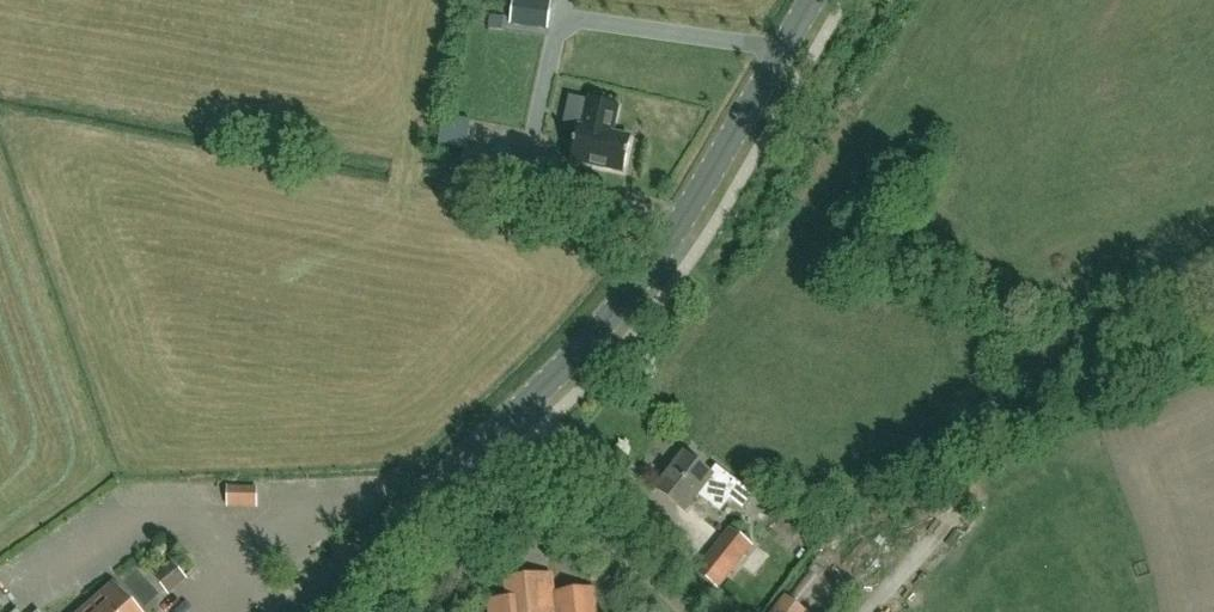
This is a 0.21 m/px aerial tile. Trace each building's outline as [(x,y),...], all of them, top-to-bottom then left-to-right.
[(555,2),(544,0),(516,0),(511,24),(549,31),(555,2)] [(578,127),(571,161),(624,173),(631,139),(612,135),(618,106),(588,100),(582,128),(578,127)] [(466,149),(460,180),(531,193),(537,163),(466,149)] [(722,511),(731,499),(708,481),(713,475),(684,453),(657,489),(685,510),(698,493),(722,511)] [(263,508),(263,497),(232,497),(232,508),(263,508)] [(698,571),(718,587),(751,546),(731,529),(698,571)] [(813,603),(832,576),(819,567),(799,594),(813,603)] [(596,589),(555,593),(553,574),(505,579),(507,599),(488,601),(489,611),(598,611),(596,589)] [(114,583),(82,611),(139,611),(114,583)] [(809,610),(790,595),(777,611),(808,611),(809,610)]
